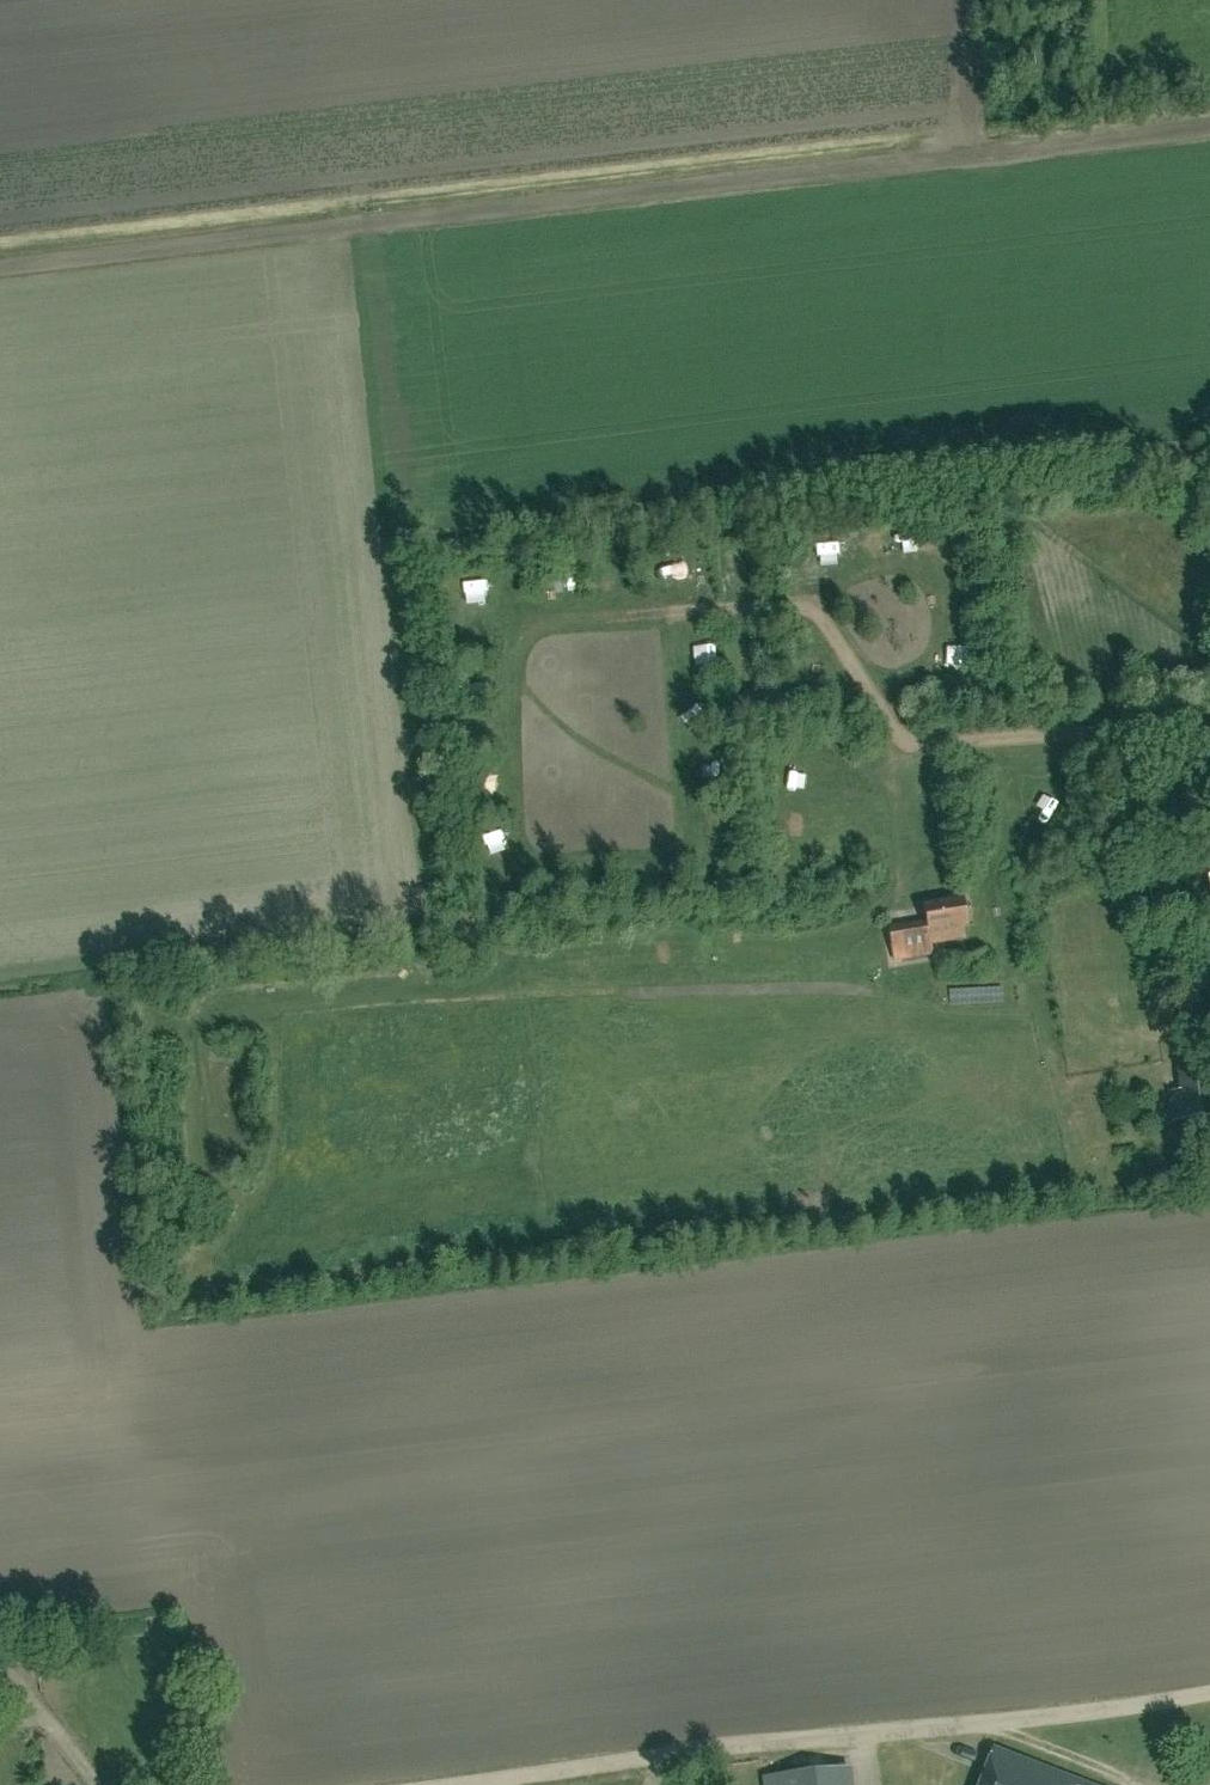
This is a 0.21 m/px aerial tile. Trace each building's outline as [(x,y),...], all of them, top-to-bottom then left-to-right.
[(933,955),(932,944),(964,939),(958,899),(924,904),(926,921),(888,927),(894,961),(933,955)] [(1176,1068),(1179,1091),(1168,1092),(1171,1122),(1209,1118),(1209,1064),(1176,1068)] [(994,1747),(980,1784),(1091,1784),(994,1747)] [(777,1778),(778,1784),(845,1784),(844,1773),(777,1778)]
